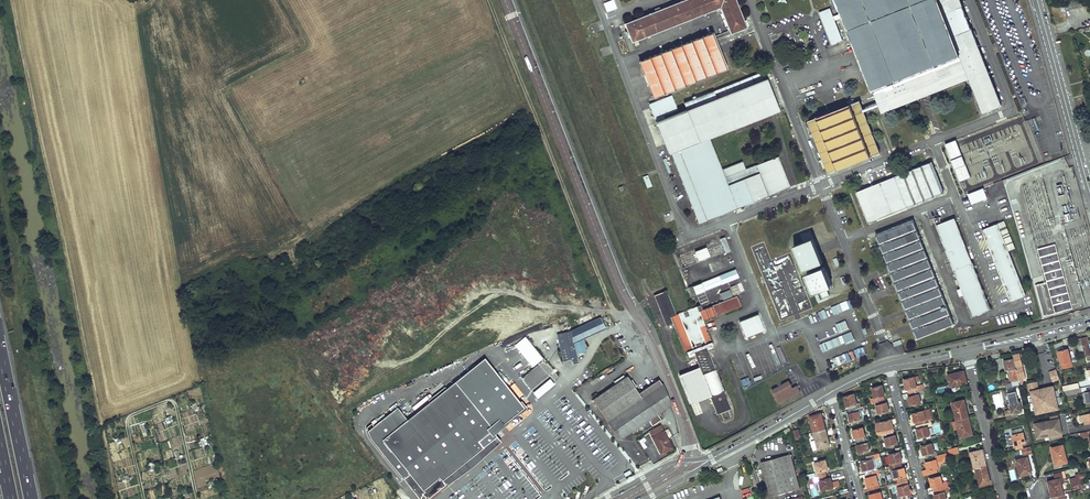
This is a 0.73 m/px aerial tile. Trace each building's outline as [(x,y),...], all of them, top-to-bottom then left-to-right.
[(625,24),(632,42),(720,7),(730,31),(731,33),(746,28),(746,27),(744,21),(735,0),(685,0),(625,24)] [(883,113),(926,95),(927,98),(931,96),(930,94),(969,79),(983,113),(1001,106),(975,38),(973,32),(972,29),(971,29),(962,7),(963,6),(960,0),(838,0),(883,113)] [(1064,3),(1066,10),(1083,6),(1082,2),(1082,0),(1077,0),(1064,3)] [(830,8),(819,12),(832,45),(843,40),(830,8)] [(730,31),(713,37),(714,40),(731,33),(730,31)] [(711,33),(640,61),(654,98),(726,69),(714,40),(713,37),(711,33)] [(687,110),(656,122),(669,153),(671,153),(699,223),(790,187),(778,156),(746,169),(742,161),(722,169),(709,137),(776,111),(778,110),(764,71),(684,103),(687,110)] [(672,95),(650,104),(655,119),(677,110),(672,95)] [(860,101),(809,121),(811,126),(813,132),(829,173),(880,153),(860,101)] [(955,140),(946,144),(960,182),(965,180),(970,178),(955,140)] [(932,162),(865,188),(877,219),(944,193),(932,162)] [(986,179),(994,176),(992,168),(983,171),(986,179)] [(648,175),(643,177),(648,188),(652,186),(648,176),(648,175)] [(865,188),(856,192),(868,223),(877,219),(865,188)] [(984,188),(968,194),(972,204),(987,198),(984,188)] [(936,225),(972,317),(990,309),(954,218),(936,225)] [(913,220),(875,234),(917,339),(954,324),(913,220)] [(1004,221),(997,224),(1008,251),(1015,249),(1004,221)] [(997,224),(982,230),(1010,301),(1026,295),(1008,251),(997,224)] [(725,237),(720,239),(724,249),(729,247),(725,237)] [(803,243),(794,246),(803,270),(822,263),(813,239),(803,243)] [(1055,244),(1038,248),(1047,282),(1036,284),(1044,316),(1073,308),(1055,244)] [(695,251),(699,260),(710,256),(707,247),(695,251)] [(730,256),(720,260),(723,268),(733,264),(730,256)] [(720,260),(715,262),(718,270),(723,268),(720,260)] [(719,276),(693,286),(696,294),(710,289),(722,284),(739,277),(735,269),(719,276)] [(806,276),(814,295),(815,295),(820,293),(827,290),(832,288),(824,269),(806,276)] [(741,283),(731,287),(734,295),(744,291),(741,283)] [(719,293),(722,301),(732,298),(730,290),(719,293)] [(820,293),(822,298),(829,295),(827,290),(820,293)] [(664,292),(655,295),(667,326),(673,323),(684,352),(687,351),(689,356),(688,356),(690,361),(697,358),(700,367),(680,375),(691,403),(710,396),(717,414),(732,409),(721,379),(725,378),(723,370),(718,373),(708,349),(714,347),(704,322),(741,307),(737,296),(703,310),(701,305),(692,308),(691,308),(679,313),(679,314),(676,315),(667,291),(664,292)] [(850,301),(830,306),(833,314),(852,309),(850,301)] [(821,320),(827,317),(824,310),(818,312),(821,320)] [(758,314),(740,321),(746,337),(764,330),(758,314)] [(600,318),(571,331),(574,343),(583,339),(605,329),(600,318)] [(571,331),(556,334),(559,345),(567,343),(574,343),(571,331)] [(822,350),(854,341),(852,334),(820,343),(822,350)] [(1087,356),(1089,355),(1089,350),(1088,338),(1086,339),(1085,334),(1081,335),(1082,337),(1082,339),(1083,339),(1081,340),(1083,346),(1084,345),(1087,356)] [(583,339),(574,343),(577,354),(586,352),(583,339)] [(567,343),(559,345),(563,362),(571,360),(567,343)] [(577,354),(574,343),(567,343),(571,360),(578,358),(577,354)] [(864,347),(855,349),(856,357),(866,355),(864,347)] [(1072,367),(1068,349),(1058,351),(1061,364),(1064,363),(1066,368),(1072,367)] [(1025,378),(1020,353),(1013,355),(1014,358),(1014,361),(1019,380),(1021,379),(1025,378)] [(371,426),(374,439),(406,479),(412,487),(413,486),(414,486),(416,488),(415,489),(420,495),(422,497),(423,497),(423,498),(424,498),(425,498),(426,498),(427,498),(447,483),(487,451),(488,451),(502,441),(495,432),(502,427),(526,408),(494,368),(486,358),(448,389),(447,387),(430,400),(431,402),(409,420),(399,407),(375,426),(373,424),(371,426)] [(1011,362),(1010,359),(1003,360),(1006,370),(1009,369),(1012,381),(1019,380),(1014,361),(1011,362)] [(948,375),(951,386),(966,383),(963,370),(955,372),(956,373),(948,375)] [(1056,370),(1049,372),(1052,381),(1059,379),(1056,370)] [(628,376),(626,377),(624,375),(614,381),(616,384),(599,396),(597,393),(592,396),(594,399),(593,399),(608,421),(621,440),(649,421),(652,426),(662,420),(658,414),(671,406),(672,405),(663,384),(662,384),(659,379),(639,393),(628,376)] [(749,385),(746,376),(740,378),(742,386),(749,385)] [(916,386),(914,377),(903,380),(905,385),(906,385),(907,389),(908,393),(923,389),(922,385),(916,386)] [(542,385),(533,392),(538,398),(546,391),(555,384),(550,379),(542,385)] [(794,388),(790,381),(772,391),(779,404),(801,392),(800,389),(797,386),(794,388)] [(1036,381),(1027,383),(1029,391),(1031,391),(1032,395),(1031,395),(1034,410),(1036,410),(1037,413),(1057,409),(1056,405),(1057,405),(1054,390),(1052,391),(1051,386),(1042,388),(1044,394),(1042,394),(1040,389),(1038,389),(1036,381)] [(884,390),(882,385),(872,388),(874,397),(870,398),(871,403),(874,402),(877,401),(884,399),(883,395),(882,391),(884,390)] [(923,389),(908,393),(909,397),(910,400),(908,401),(910,406),(921,403),(918,395),(924,393),(923,389)] [(1017,391),(1008,393),(1010,403),(1012,410),(1005,411),(1007,419),(1018,416),(1017,412),(1023,411),(1020,401),(1019,401),(1017,391)] [(857,403),(855,394),(844,397),(845,402),(847,401),(848,406),(849,410),(861,407),(860,402),(857,403)] [(885,403),(884,399),(877,401),(878,405),(876,406),(878,414),(889,411),(888,406),(886,407),(885,403)] [(967,408),(965,399),(952,402),(956,420),(968,417),(966,408),(967,408)] [(861,407),(849,410),(850,414),(851,417),(849,417),(851,422),(861,419),(861,417),(863,416),(862,411),(864,410),(863,406),(861,407)] [(930,418),(928,410),(913,414),(914,418),(915,418),(916,422),(917,425),(928,422),(928,419),(930,418)] [(823,413),(810,416),(814,432),(825,429),(823,421),(825,421),(823,413)] [(1049,416),(1050,420),(1034,423),(1037,438),(1048,436),(1049,441),(1062,437),(1056,415),(1049,416)] [(956,420),(952,421),(954,430),(958,429),(960,437),(972,435),(970,425),(972,425),(969,416),(968,417),(956,420)] [(891,419),(881,422),(876,423),(879,435),(881,435),(893,432),(894,432),(893,428),(891,419)] [(928,422),(917,425),(918,429),(919,433),(917,433),(918,438),(929,435),(927,427),(929,426),(928,422)] [(661,426),(650,431),(651,433),(653,437),(658,445),(660,444),(662,446),(661,447),(664,453),(672,448),(661,426)] [(865,435),(864,427),(853,430),(854,435),(855,435),(856,438),(857,441),(867,438),(866,435),(865,435)] [(1026,445),(1022,428),(1012,431),(1015,445),(1016,449),(1023,448),(1023,445),(1026,445)] [(828,441),(825,429),(814,432),(814,433),(817,446),(818,448),(828,446),(827,441),(828,441)] [(894,435),(893,432),(881,435),(882,439),(885,438),(887,446),(898,444),(896,439),(895,439),(894,435)] [(867,438),(857,441),(858,445),(859,449),(858,449),(859,454),(870,451),(868,443),(870,442),(869,438),(867,438)] [(488,451),(487,451),(447,483),(448,484),(465,472),(466,471),(475,465),(483,457),(502,441),(488,451)] [(516,451),(520,447),(515,441),(511,445),(516,451)] [(934,452),(931,444),(921,446),(922,451),(923,451),(924,454),(925,458),(935,455),(937,455),(936,452),(934,452)] [(1067,462),(1063,445),(1051,447),(1053,457),(1054,457),(1056,465),(1067,462)] [(1031,447),(1021,449),(1023,455),(1032,453),(1031,447)] [(985,458),(983,449),(970,452),(974,468),(976,468),(986,466),(984,458),(985,458)] [(901,457),(900,452),(889,455),(891,463),(889,464),(890,467),(902,464),(901,461),(900,458),(901,457)] [(935,455),(936,460),(925,462),(927,469),(922,470),(923,476),(936,472),(935,468),(938,468),(938,466),(941,462),(950,460),(949,455),(948,452),(937,455),(935,455)] [(762,462),(770,496),(800,488),(791,454),(762,462)] [(1031,474),(1028,457),(1016,460),(1018,468),(1017,468),(1019,476),(1031,474)] [(873,464),(872,459),(861,462),(863,467),(864,467),(865,470),(866,474),(878,470),(877,467),(874,467),(873,464)] [(826,460),(815,463),(818,476),(826,474),(825,470),(829,469),(826,460)] [(902,468),(902,464),(890,467),(891,472),(893,471),(895,479),(906,476),(905,472),(904,472),(902,468)] [(986,466),(976,468),(980,485),(990,483),(986,466)] [(880,475),(878,470),(866,474),(867,478),(868,481),(867,482),(869,491),(880,488),(877,476),(880,475)] [(1059,479),(1062,478),(1063,478),(1061,471),(1053,473),(1054,475),(1050,476),(1051,480),(1059,478),(1059,479)] [(826,474),(818,476),(822,490),(833,488),(832,482),(831,478),(827,479),(826,474)] [(1072,487),(1081,485),(1079,474),(1075,475),(1076,478),(1070,479),(1072,487)] [(940,476),(930,479),(931,484),(932,484),(933,487),(934,491),(948,487),(947,483),(942,484),(940,476)] [(1063,483),(1062,478),(1059,479),(1059,478),(1051,480),(1047,481),(1048,490),(1050,489),(1052,497),(1063,494),(1061,484),(1063,483)] [(908,484),(898,487),(900,495),(898,496),(899,498),(902,498),(910,497),(909,493),(908,490),(910,490),(908,484)] [(934,491),(935,494),(936,498),(934,498),(935,498),(946,498),(944,492),(949,491),(948,487),(934,491)] [(741,489),(742,498),(750,496),(749,488),(741,489)]
